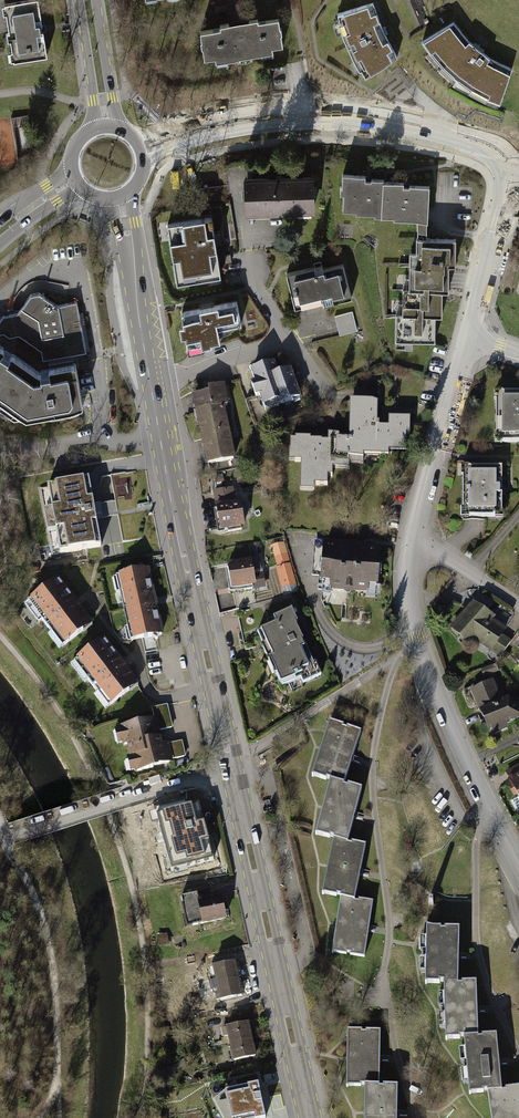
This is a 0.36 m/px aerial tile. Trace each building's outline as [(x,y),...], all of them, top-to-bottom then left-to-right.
[(47,54),(39,0),(11,0),(4,1),(13,59),(47,54)] [(377,3),(341,19),(367,73),(402,57),(377,3)] [(279,23),(199,35),(204,64),(284,52),(279,23)] [(455,23),(425,46),(458,82),(502,106),(512,69),(490,60),(477,50),(470,43),(455,23)] [(28,117),(9,120),(15,157),(34,154),(28,117)] [(383,179),(342,177),(340,215),(381,217),(383,185),(383,179)] [(245,179),(245,217),(313,216),(312,178),(245,179)] [(381,222),(428,224),(430,187),(383,185),(381,217),(381,222)] [(211,217),(167,224),(176,283),(220,276),(211,217)] [(435,344),(435,319),(441,319),(441,293),(449,293),(449,268),(456,268),(456,241),(416,240),(416,256),(409,256),(409,292),(402,292),(402,318),(396,318),(395,344),(435,344)] [(323,308),(352,301),(343,267),(323,272),(322,268),(286,277),(295,311),(322,304),(323,308)] [(42,360),(86,352),(76,302),(58,305),(40,292),(31,294),(17,313),(2,315),(0,319),(0,334),(4,333),(9,337),(18,335),(40,350),(42,360)] [(236,302),(182,313),(183,319),(179,320),(182,330),(185,329),(188,344),(201,341),(202,344),(211,342),(211,341),(219,339),(217,328),(240,323),(236,302)] [(352,312),(335,316),(340,336),(357,332),(352,312)] [(13,419),(81,407),(83,404),(76,364),(74,363),(50,367),(48,370),(39,372),(12,353),(10,355),(3,351),(4,348),(1,345),(0,343),(0,409),(13,419)] [(252,374),(266,413),(299,400),(288,371),(277,375),(273,366),(252,374)] [(81,385),(83,400),(92,399),(89,383),(81,385)] [(194,393),(209,469),(234,465),(219,388),(194,393)] [(497,444),(518,444),(518,395),(496,395),(497,444)] [(377,405),(350,404),(349,440),(328,440),(328,443),(290,442),(289,463),(301,464),(300,493),(313,493),(314,488),(327,488),(327,479),(332,479),(333,471),(349,471),(349,467),(363,467),(363,457),(388,458),(388,453),(406,454),(406,438),(410,438),(410,420),(388,420),(388,429),(377,429),(377,405)] [(463,470),(463,519),(501,518),(501,469),(463,470)] [(89,479),(39,488),(52,555),(101,546),(89,479)] [(214,492),(221,529),(243,524),(239,500),(234,501),(232,488),(214,492)] [(379,548),(322,546),(320,593),(377,595),(379,548)] [(285,598),(298,595),(288,557),(274,560),(285,598)] [(226,569),(230,594),(256,590),(251,564),(226,569)] [(132,626),(135,640),(161,634),(147,569),(121,575),(124,590),(122,590),(131,626),(132,626)] [(48,635),(59,649),(64,645),(83,630),(82,628),(90,622),(78,606),(75,608),(71,603),(74,601),(63,587),(57,579),(53,582),(34,597),(24,604),(39,623),(42,620),(51,632),(48,635)] [(474,640),(501,658),(511,644),(502,638),(506,634),(489,623),(492,620),(474,604),(450,631),(467,647),(474,640)] [(259,635),(284,688),(301,679),(304,685),(321,677),(291,613),(274,621),(277,626),(259,635)] [(94,695),(105,709),(110,705),(129,690),(127,688),(136,682),(124,666),(121,668),(117,663),(120,661),(109,647),(103,639),(99,642),(76,660),(70,664),(84,683),(88,680),(97,692),(94,695)] [(488,734),(491,732),(493,737),(508,730),(506,726),(518,720),(518,714),(513,700),(500,705),(491,684),(470,693),(488,734)] [(127,761),(130,771),(136,769),(137,771),(153,768),(153,766),(171,762),(170,760),(184,756),(181,741),(167,744),(161,745),(157,731),(171,728),(166,705),(152,708),(154,720),(121,727),(124,744),(128,744),(130,756),(127,761)] [(329,783),(343,787),(360,735),(329,725),(312,778),(329,783)] [(518,802),(518,777),(509,783),(518,802)] [(334,842),(347,845),(361,792),(343,787),(329,783),(315,837),(334,842)] [(159,821),(171,871),(214,861),(199,800),(185,803),(185,800),(155,808),(155,810),(149,811),(152,822),(159,821)] [(340,898),(354,901),(365,849),(347,845),(334,842),(322,894),(340,898)] [(189,916),(191,926),(225,919),(224,912),(228,911),(226,902),(222,903),(221,897),(211,899),(209,889),(192,893),(192,894),(181,896),(185,916),(189,916)] [(331,953),(363,958),(372,903),(354,901),(340,898),(331,953)] [(442,981),(457,982),(457,925),(425,925),(425,981),(442,981)] [(238,979),(234,962),(213,966),(217,983),(238,979)] [(242,996),(238,979),(217,983),(219,992),(215,993),(216,1000),(220,999),(221,1000),(242,996)] [(463,1036),(477,1036),(475,981),(457,982),(442,981),(445,1037),(463,1036)] [(229,1036),(230,1044),(251,1039),(248,1022),(227,1027),(227,1028),(222,1029),(224,1037),(229,1036)] [(364,1088),(379,1089),(380,1032),(347,1032),(346,1088),(364,1088)] [(487,1090),(500,1089),(495,1034),(477,1036),(463,1036),(468,1092),(487,1090)] [(230,1044),(234,1061),(255,1056),(251,1039),(230,1044)] [(219,1091),(230,1089),(227,1079),(198,1086),(203,1106),(221,1101),(219,1091)] [(518,1086),(500,1089),(487,1090),(491,1117),(518,1117),(518,1086)] [(397,1089),(379,1089),(364,1088),(364,1117),(396,1117),(397,1089)]
